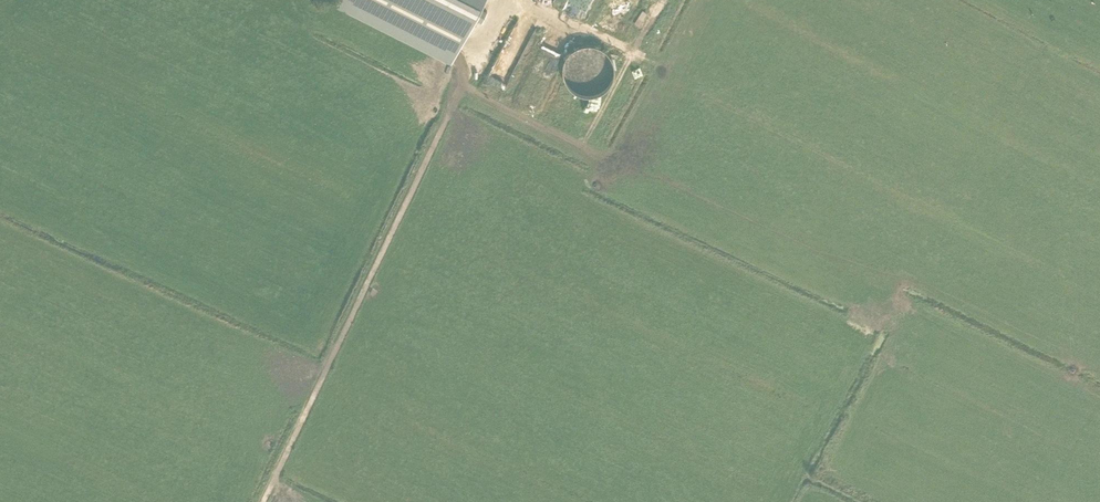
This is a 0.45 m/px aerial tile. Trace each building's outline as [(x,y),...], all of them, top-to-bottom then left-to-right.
[(469,0),(338,0),(336,4),(440,56),(469,0)]
